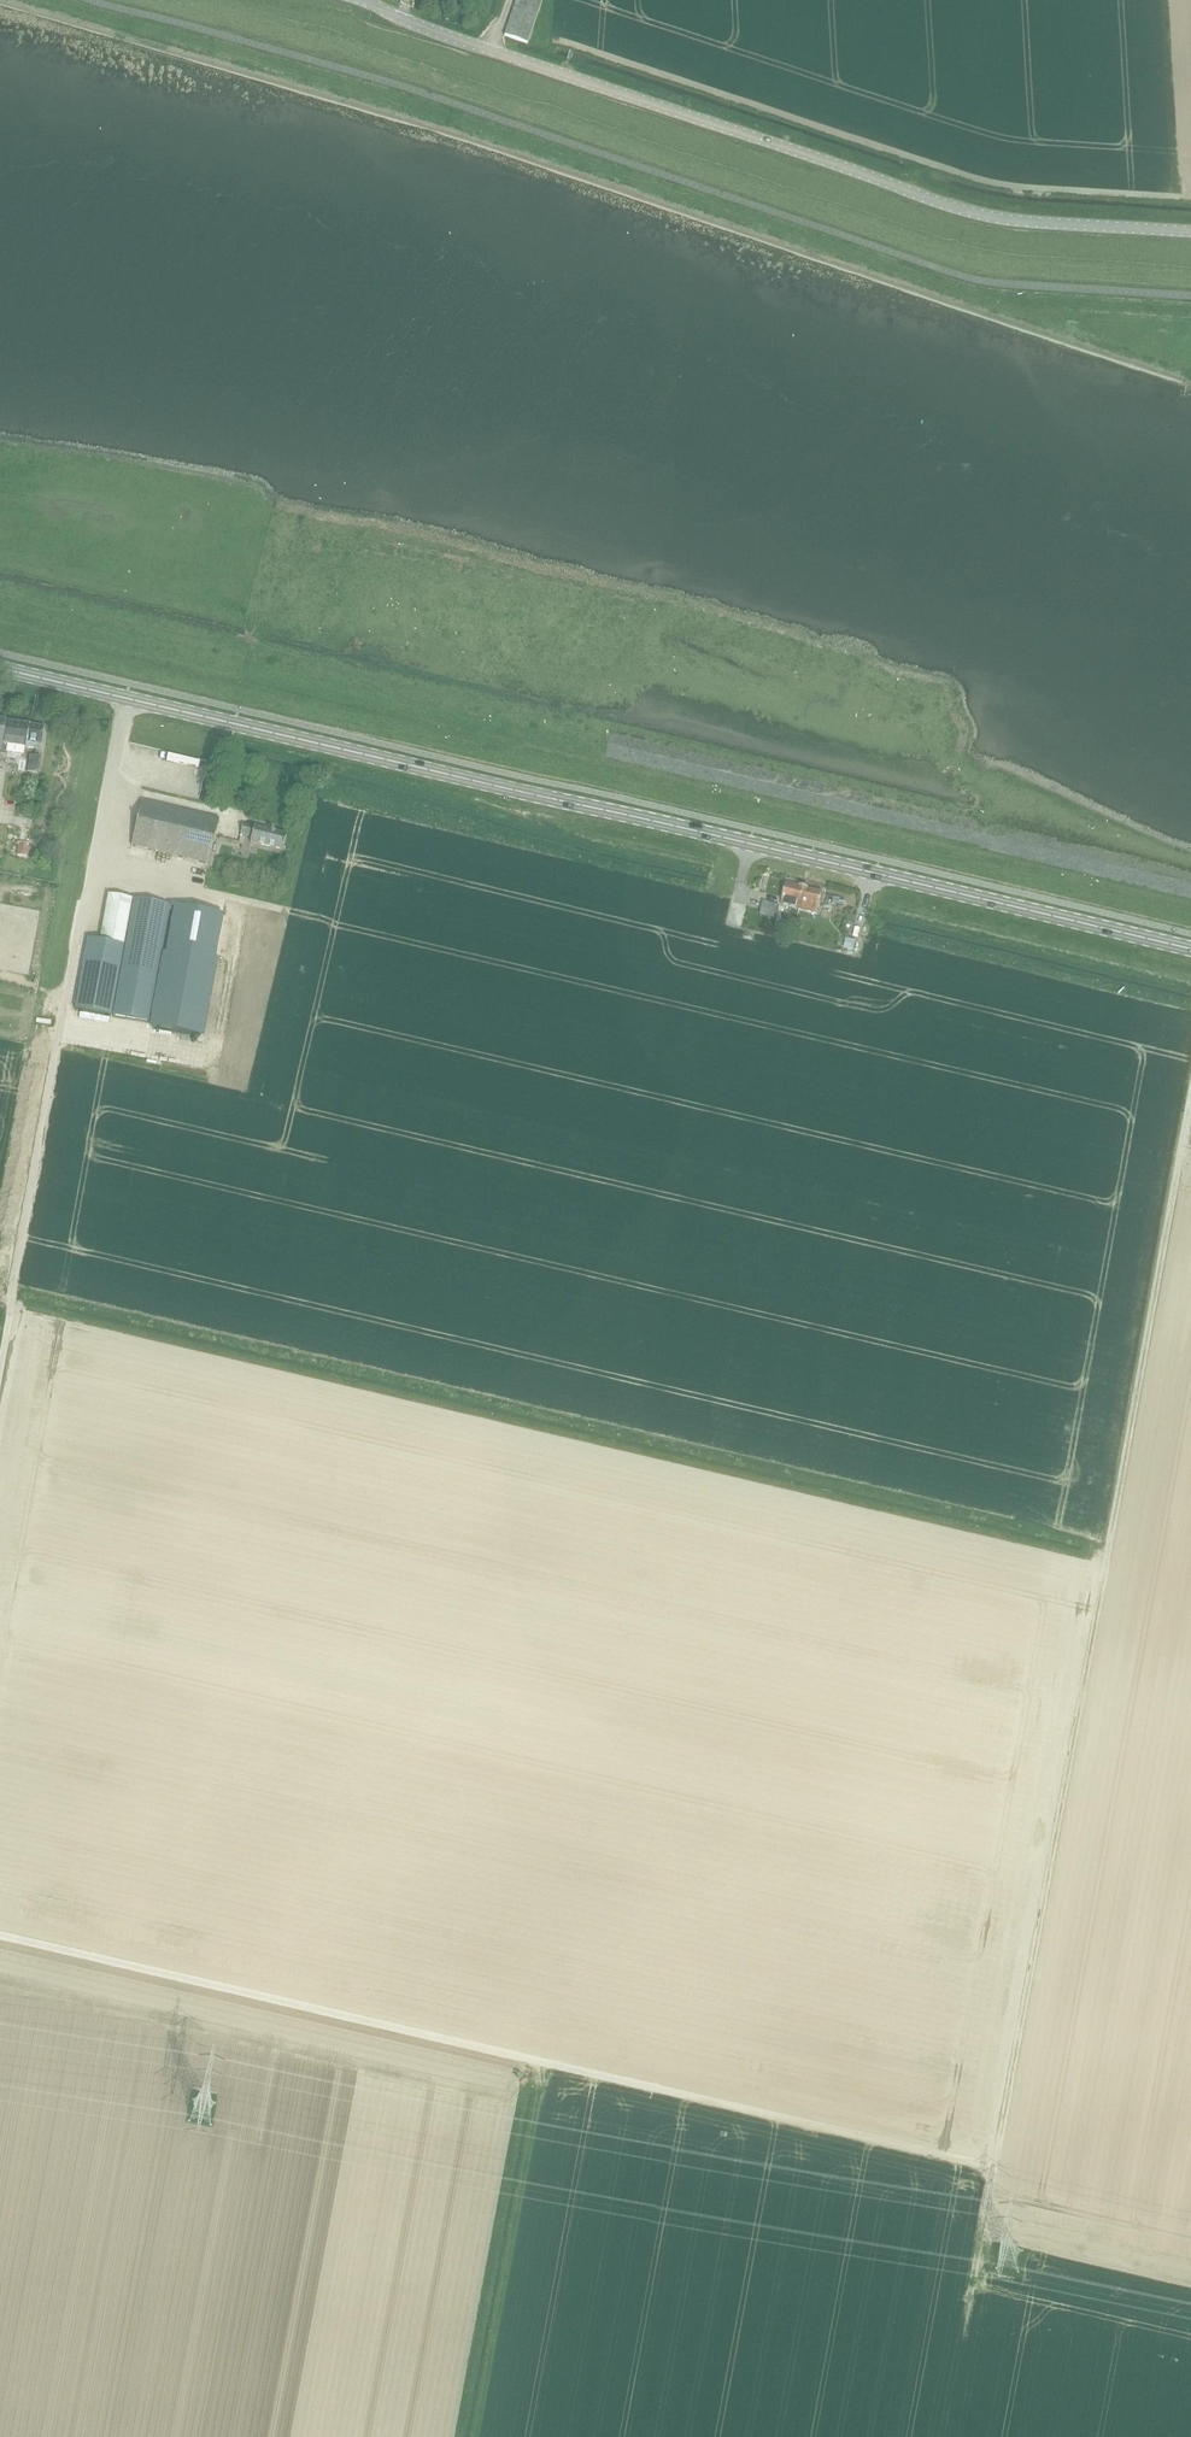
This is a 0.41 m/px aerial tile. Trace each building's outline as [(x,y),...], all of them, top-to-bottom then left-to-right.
[(505,35),(528,43),(543,0),(517,0),(505,35)] [(6,722),(1,755),(6,756),(7,747),(26,750),(26,748),(35,750),(34,756),(29,755),(26,773),(37,774),(44,728),(6,722)] [(142,801),(132,846),(209,864),(219,819),(142,801)] [(250,843),(283,851),(287,836),(243,825),(240,835),(252,838),(250,843)] [(18,846),(17,856),(27,858),(28,848),(18,846)] [(781,906),(799,911),(805,889),(786,884),(781,906)] [(805,889),(799,911),(817,915),(822,893),(805,889)] [(88,939),(79,989),(73,987),(70,1003),(76,1003),(75,1011),(111,1017),(132,900),(109,895),(100,942),(88,939)] [(135,900),(113,1018),(149,1025),(162,954),(171,907),(135,900)] [(777,920),(780,910),(777,909),(778,906),(763,902),(760,916),(777,920)] [(165,955),(151,1028),(179,1033),(200,1037),(222,916),(171,907),(162,954),(165,955)] [(846,938),(844,948),(855,951),(857,940),(846,938)]
